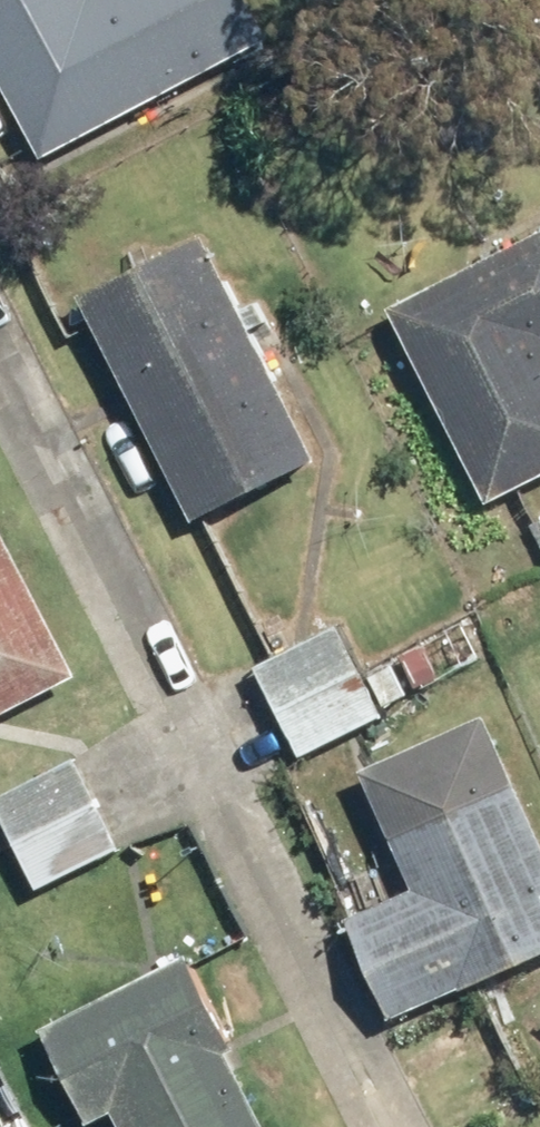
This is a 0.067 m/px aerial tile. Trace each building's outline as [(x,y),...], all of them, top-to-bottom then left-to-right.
[(39,149),(48,165),(274,35),(254,0),(0,0),(0,81),(37,146),(39,149)] [(208,237),(84,299),(196,522),(319,460),(208,237)] [(506,256),(505,255),(401,307),(495,490),(539,467),(539,238),(506,256)] [(77,668),(0,518),(0,707),(77,668)] [(265,666),(307,752),(386,713),(344,628),(265,666)] [(487,718),(365,775),(419,892),(347,924),(392,1024),(515,970),(514,968),(539,956),(539,832),(487,718)] [(40,887),(116,845),(69,760),(0,798),(0,814),(40,887)] [(185,964),(74,1020),(128,1126),(268,1126),(185,964)]
